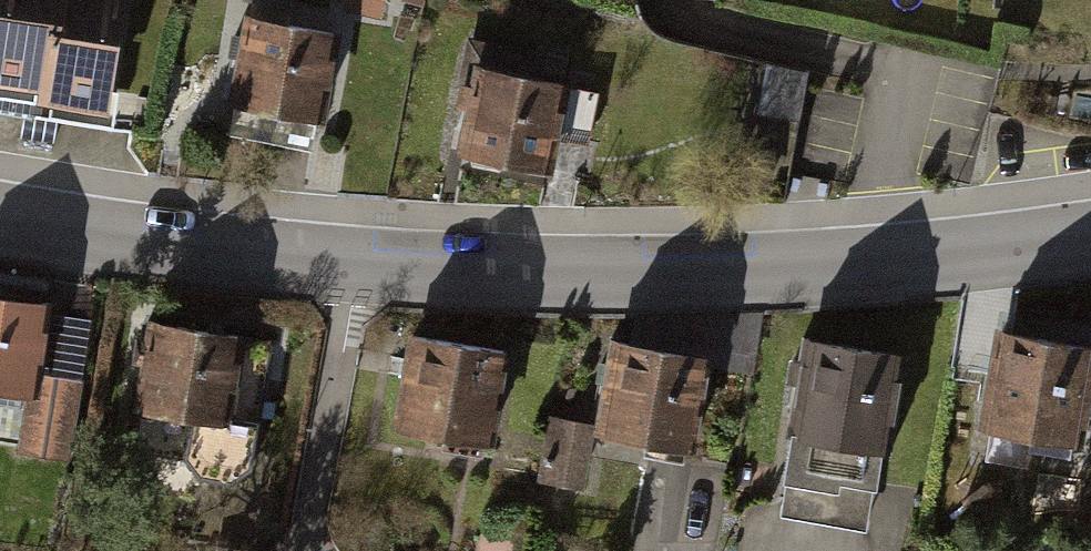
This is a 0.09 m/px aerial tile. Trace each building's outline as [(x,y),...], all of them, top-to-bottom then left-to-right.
[(0,13),(0,83),(50,89),(49,104),(119,112),(132,0),(1,0),(0,13)] [(344,9),(380,17),(384,0),(346,0),(344,9)] [(341,34),(254,18),(238,105),(325,120),(341,34)] [(760,135),(803,140),(811,65),(768,60),(760,135)] [(573,94),(482,78),(467,167),(557,183),(573,94)] [(0,305),(0,388),(39,395),(53,314),(0,305)] [(270,341),(156,324),(136,451),(185,459),(198,477),(229,482),(250,468),(270,341)] [(1011,334),(997,428),(1090,441),(1090,346),(1011,334)] [(509,353),(420,342),(409,429),(497,441),(509,353)] [(912,356),(823,342),(809,437),(898,451),(912,356)] [(718,363),(627,346),(612,433),(702,449),(718,363)]
